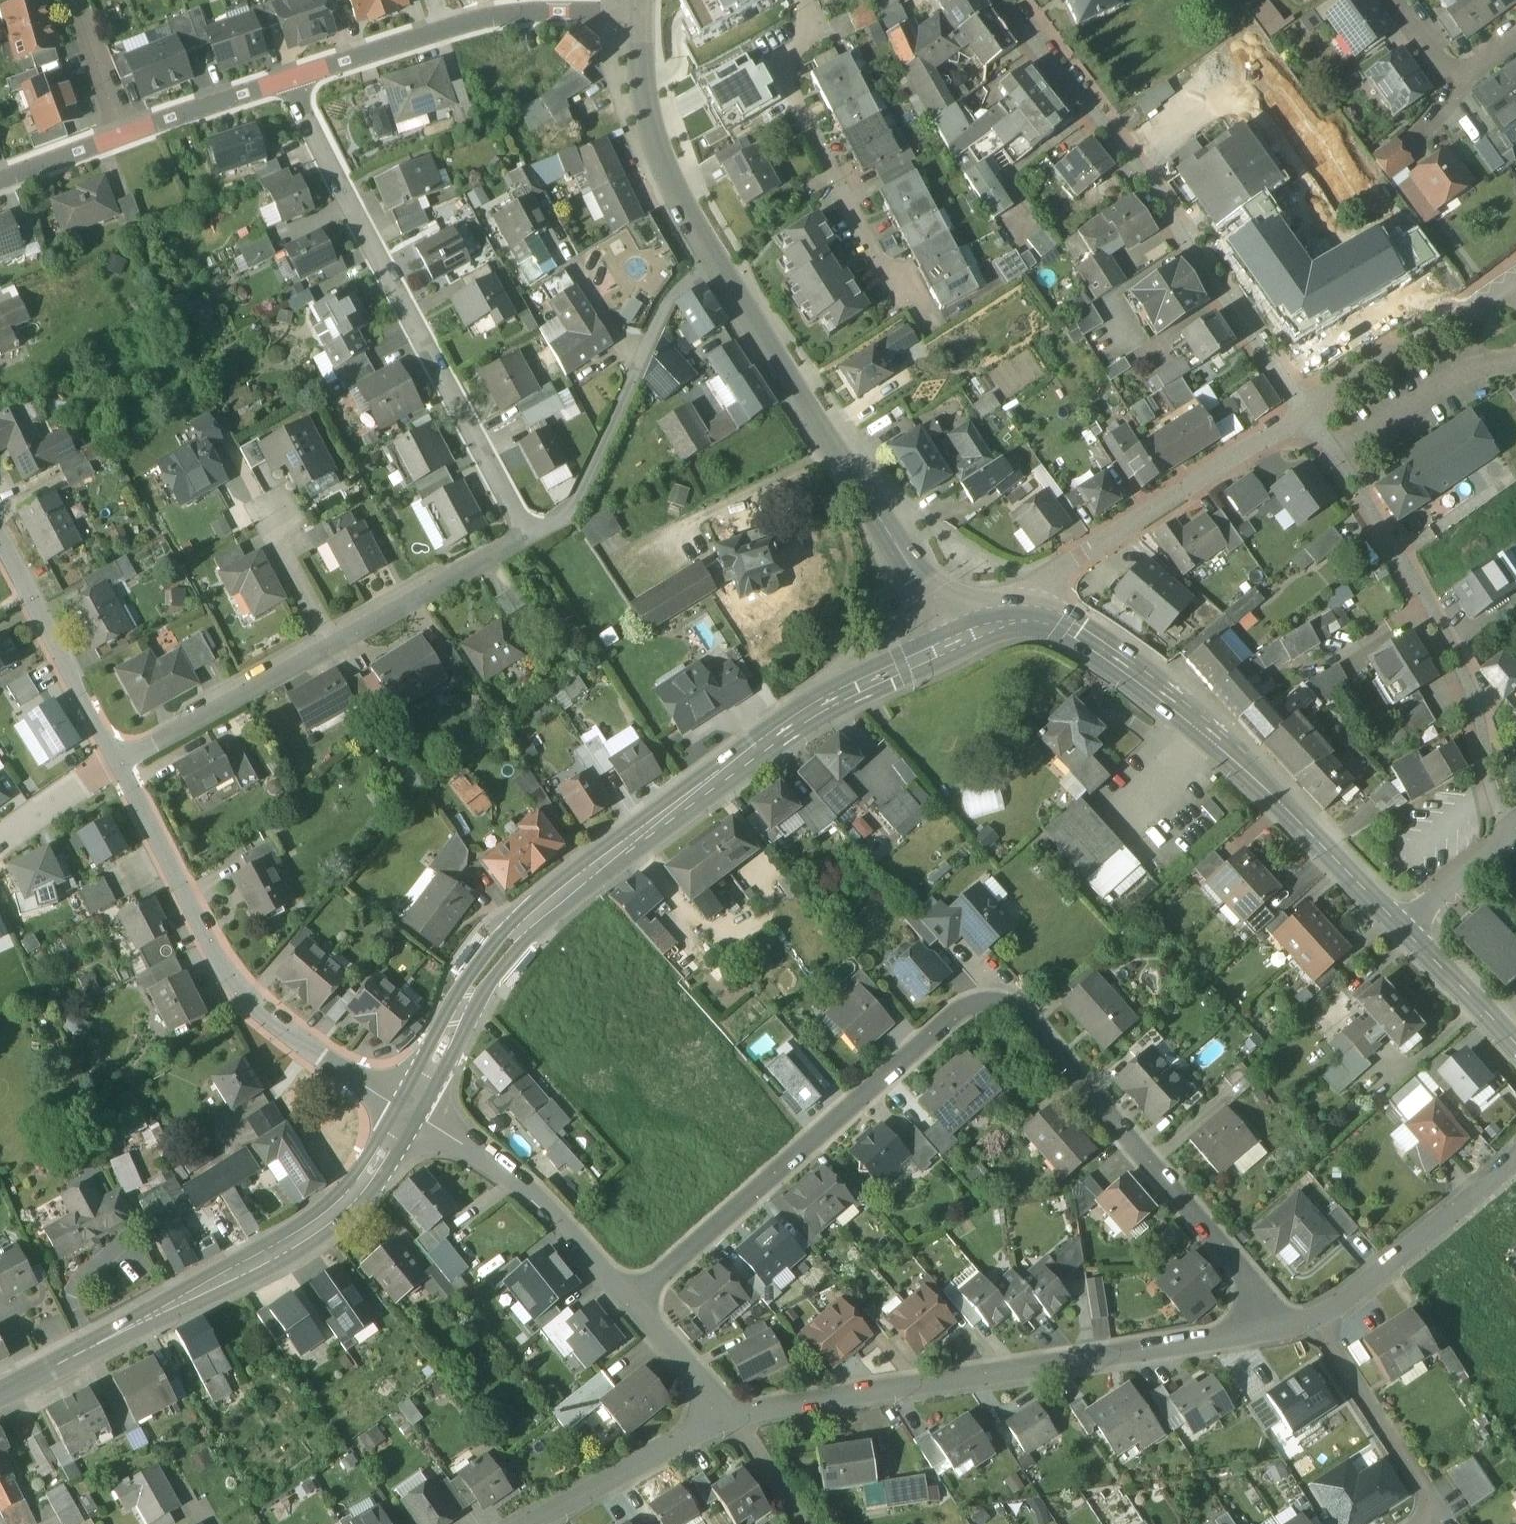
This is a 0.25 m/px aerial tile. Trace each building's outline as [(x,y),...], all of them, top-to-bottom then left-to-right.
[(10,34),(50,23),(48,15),(46,16),(42,0),(35,0),(18,5),(3,9),(0,10),(0,37),(10,34)] [(311,41),(297,0),(293,0),(275,6),(274,7),(280,25),(289,49),(311,41)] [(311,41),(334,33),(327,12),(322,0),(297,0),(311,41)] [(336,4),(335,0),(322,0),(327,12),(338,8),(336,4)] [(384,18),(377,0),(349,0),(356,22),(369,17),(371,23),(384,18)] [(384,18),(397,13),(395,8),(407,4),(406,0),(377,0),(384,18)] [(683,4),(681,5),(691,24),(698,38),(771,0),(681,0),(683,4)] [(698,69),(705,65),(771,27),(764,13),(782,3),(780,0),(771,0),(698,38),(691,24),(689,25),(684,43),(698,69)] [(869,0),(848,0),(854,12),(870,3),(869,0)] [(907,0),(877,0),(871,3),(888,38),(910,26),(900,4),(907,0)] [(938,0),(927,0),(934,12),(942,6),(938,0)] [(983,0),(938,0),(942,6),(959,30),(989,9),(983,0)] [(1077,26),(1119,7),(1116,0),(1066,0),(1077,26)] [(1268,0),(1251,12),(1269,38),(1286,26),(1268,0)] [(1322,25),(1330,19),(1328,15),(1342,5),(1339,0),(1328,0),(1312,12),(1322,25)] [(1355,54),(1390,29),(1369,0),(1349,0),(1342,5),(1328,15),(1330,19),(1355,54)] [(1490,17),(1478,0),(1454,0),(1458,5),(1447,13),(1463,34),(1467,40),(1480,31),(1477,27),(1490,17)] [(1490,17),(1503,8),(1506,12),(1515,5),(1515,0),(1478,0),(1490,17)] [(273,2),(261,6),(269,29),(280,25),(274,7),(275,6),(273,2)] [(854,12),(863,30),(879,21),(875,14),(874,12),(870,3),(854,12)] [(258,33),(269,29),(261,6),(248,10),(251,17),(252,16),(258,33)] [(938,16),(953,34),(959,30),(942,6),(934,12),(937,17),(938,16)] [(200,9),(188,14),(200,48),(211,44),(206,32),(208,32),(200,9)] [(989,9),(959,30),(969,44),(986,68),(1016,46),(989,9)] [(1322,25),(1312,12),(1299,21),(1309,34),(1322,25)] [(1437,20),(1452,41),(1463,34),(1447,13),(1437,20)] [(181,56),(200,48),(188,14),(167,23),(173,40),(175,40),(181,56)] [(251,17),(229,24),(243,64),(266,56),(258,33),(252,16),(251,17)] [(888,38),(903,69),(928,52),(952,35),(953,34),(938,16),(937,17),(914,34),(910,26),(888,38)] [(52,30),(50,23),(10,34),(17,59),(32,55),(55,48),(50,31),(52,30)] [(220,71),(243,64),(229,24),(208,32),(206,32),(211,44),(220,71)] [(572,66),(580,73),(591,61),(590,59),(598,50),(598,44),(577,26),(555,51),(572,66)] [(962,49),(969,44),(959,30),(953,34),(952,35),(962,49)] [(952,35),(928,52),(938,66),(962,49),(952,35)] [(173,40),(151,49),(166,88),(173,85),(173,84),(190,77),(181,56),(175,40),(173,40)] [(32,55),(36,70),(37,70),(59,62),(55,48),(32,55)] [(1355,69),(1363,80),(1368,77),(1367,76),(1392,58),(1385,48),(1355,69)] [(159,91),(166,88),(151,49),(128,59),(126,59),(133,75),(141,96),(158,89),(159,91)] [(813,60),(819,71),(840,60),(834,49),(813,60)] [(903,69),(931,120),(954,106),(932,70),(938,66),(928,52),(903,69)] [(111,58),(120,81),(133,75),(126,59),(128,59),(125,53),(111,58)] [(1385,105),(1394,117),(1415,102),(1413,100),(1428,89),(1410,63),(1406,65),(1398,53),(1392,58),(1367,76),(1368,77),(1387,104),(1385,105)] [(810,75),(821,95),(858,76),(847,56),(840,60),(819,71),(810,75)] [(711,76),(702,81),(708,90),(705,91),(720,117),(723,124),(728,132),(780,103),(771,86),(770,87),(761,69),(754,73),(753,71),(745,57),(711,76)] [(385,81),(396,117),(422,109),(423,113),(426,112),(451,105),(452,104),(447,86),(440,63),(416,70),(416,72),(385,81)] [(705,65),(694,72),(705,91),(708,90),(702,81),(711,76),(705,65)] [(1009,100),(1019,112),(1046,91),(1049,89),(1030,65),(1000,87),(1009,100)] [(552,88),(540,99),(553,119),(568,108),(567,105),(574,95),(592,83),(580,73),(572,66),(552,88)] [(1500,78),(1515,101),(1515,66),(1509,71),(1510,73),(1502,78),(1501,77),(1500,78)] [(41,82),(37,70),(36,70),(6,81),(11,95),(25,90),(24,88),(41,82)] [(385,79),(385,81),(416,72),(416,70),(385,79)] [(25,90),(32,111),(72,97),(63,74),(41,82),(24,88),(25,90)] [(821,95),(831,115),(868,96),(858,76),(821,95)] [(1515,122),(1515,101),(1500,78),(1499,78),(1500,80),(1492,85),(1491,84),(1475,96),(1483,107),(1483,110),(1488,118),(1492,119),(1499,129),(1502,133),(1503,132),(1515,122)] [(451,105),(453,112),(469,106),(462,81),(461,81),(447,86),(452,104),(451,105)] [(1166,82),(1137,104),(1146,117),(1161,106),(1160,105),(1175,94),(1166,82)] [(877,91),(868,96),(878,115),(887,111),(877,91)] [(1069,121),(1046,91),(1019,112),(991,133),(1000,147),(998,149),(1011,166),(1069,121)] [(831,115),(841,134),(878,115),(868,96),(831,115)] [(918,120),(926,115),(915,96),(907,100),(918,120)] [(80,119),(72,97),(32,111),(40,132),(41,134),(64,125),(80,119)] [(531,131),(553,119),(540,99),(518,108),(531,131)] [(957,137),(966,152),(991,133),(1019,112),(1009,100),(991,114),(977,124),(971,129),(967,130),(957,137)] [(961,101),(954,106),(960,117),(967,130),(971,129),(977,124),(973,117),(961,101)] [(475,123),(469,106),(453,112),(459,130),(475,123)] [(967,130),(960,117),(954,106),(931,120),(953,161),(966,152),(957,137),(967,130)] [(383,108),(368,114),(377,140),(393,135),(383,108)] [(553,119),(558,131),(575,124),(568,108),(553,119)] [(422,109),(396,117),(393,118),(398,135),(430,126),(426,112),(423,113),(422,109)] [(29,134),(37,131),(31,110),(23,113),(29,134)] [(979,112),(973,117),(977,124),(991,114),(979,112)] [(841,134),(852,154),(888,135),(900,129),(893,115),(881,121),(878,115),(841,134)] [(1503,132),(1512,145),(1515,142),(1515,122),(1503,132)] [(723,124),(704,135),(710,146),(729,135),(728,132),(723,124)] [(29,136),(34,150),(68,137),(64,125),(41,134),(40,132),(29,136)] [(209,143),(219,172),(265,157),(255,128),(209,143)] [(1218,228),(1221,226),(1221,225),(1227,221),(1259,198),(1276,186),(1277,187),(1279,185),(1240,129),(1211,149),(1213,151),(1208,154),(1207,152),(1204,154),(1178,172),(1199,202),(1203,199),(1210,209),(1213,207),(1217,211),(1213,214),(1209,216),(1218,228)] [(1487,139),(1500,158),(1513,149),(1514,148),(1512,145),(1503,132),(1502,133),(1499,129),(1487,139)] [(1000,147),(991,133),(966,152),(975,164),(991,153),(998,149),(1000,147)] [(891,140),(888,135),(852,154),(862,174),(873,168),(894,157),(899,155),(908,150),(900,135),(891,140)] [(605,138),(576,152),(575,153),(581,165),(591,186),(593,191),(623,176),(605,138)] [(1169,158),(1178,172),(1204,154),(1194,139),(1169,158)] [(1500,158),(1487,139),(1474,148),(1492,173),(1505,164),(1500,158)] [(1065,184),(1077,198),(1113,169),(1089,140),(1057,167),(1068,181),(1065,184)] [(1372,157),(1389,180),(1405,168),(1411,163),(1395,141),(1372,157)] [(716,154),(724,167),(746,155),(739,142),(716,154)] [(568,179),(576,175),(578,174),(581,165),(575,153),(576,152),(575,148),(557,155),(568,179)] [(729,176),(746,206),(777,189),(755,149),(746,155),(724,167),(721,169),(726,177),(729,176)] [(1005,171),(1011,166),(998,149),(991,153),(1005,171)] [(1513,149),(1500,158),(1505,164),(1508,168),(1515,162),(1513,149)] [(894,157),(900,168),(914,161),(908,150),(899,155),(894,157)] [(1411,176),(1431,205),(1468,179),(1447,150),(1411,176)] [(966,152),(953,161),(964,176),(977,167),(975,164),(966,152)] [(550,158),(527,168),(540,190),(568,179),(557,155),(550,158)] [(266,160),(265,157),(219,172),(220,176),(266,160)] [(375,179),(389,212),(391,211),(419,200),(440,191),(433,174),(426,157),(375,179)] [(906,179),(900,168),(894,157),(873,168),(879,179),(885,190),(906,179)] [(260,183),(261,183),(283,174),(277,161),(254,170),(260,183)] [(964,176),(993,220),(1012,207),(983,163),(977,167),(964,176)] [(591,186),(581,165),(578,174),(576,175),(583,190),(591,186)] [(1059,189),(1065,184),(1068,181),(1057,167),(1047,174),(1059,189)] [(540,191),(527,168),(508,175),(514,186),(518,183),(521,188),(526,197),(528,196),(529,197),(540,191)] [(1431,205),(1411,176),(1405,168),(1389,180),(1421,224),(1436,212),(1431,205)] [(433,174),(440,191),(452,186),(445,169),(433,174)] [(287,185),(283,174),(261,183),(267,195),(269,194),(269,193),(287,185)] [(880,193),(890,212),(926,193),(916,174),(906,179),(885,190),(880,193)] [(636,203),(623,176),(593,191),(606,216),(606,218),(628,207),(636,203)] [(274,205),(281,223),(313,209),(300,179),(287,185),(269,193),(269,194),(274,205)] [(64,217),(70,231),(116,215),(104,181),(86,187),(88,190),(53,202),(59,219),(64,217)] [(481,188),(467,195),(476,210),(489,203),(481,188)] [(526,197),(521,188),(506,196),(511,205),(526,197)] [(595,222),(606,216),(593,191),(582,197),(595,222)] [(890,212),(900,232),(936,213),(926,193),(890,212)] [(507,243),(510,249),(534,235),(546,228),(529,197),(528,196),(526,197),(511,205),(500,211),(492,216),(507,243)] [(119,202),(128,226),(142,221),(133,197),(119,202)] [(1133,197),(1101,217),(1107,227),(1110,225),(1123,247),(1131,242),(1133,247),(1157,231),(1133,197)] [(1308,270),(1259,198),(1227,221),(1239,237),(1224,247),(1289,347),(1417,273),(1416,271),(1431,260),(1413,235),(1400,245),(1395,238),(1381,246),(1373,233),(1308,270)] [(1213,214),(1210,209),(1203,199),(1199,202),(1209,216),(1213,214)] [(428,222),(423,211),(419,200),(391,211),(396,223),(400,234),(428,222)] [(643,217),(636,203),(628,207),(635,222),(643,217)] [(281,223),(274,205),(258,212),(266,229),(281,223)] [(606,218),(614,234),(635,222),(628,207),(606,218)] [(900,232),(910,251),(946,232),(936,213),(900,232)] [(23,248),(15,227),(11,216),(0,220),(0,257),(23,248)] [(831,325),(834,331),(867,310),(843,273),(839,276),(823,250),(833,244),(816,216),(783,236),(787,242),(782,245),(788,255),(784,258),(789,267),(784,270),(790,281),(789,281),(794,290),(789,293),(804,316),(809,313),(815,322),(819,319),(826,329),(831,325)] [(64,233),(70,231),(64,217),(59,219),(64,233)] [(1107,258),(1123,247),(1110,225),(1107,227),(1101,217),(1078,233),(1093,258),(1103,252),(1107,258)] [(15,227),(23,248),(37,243),(28,222),(15,227)] [(464,225),(452,231),(467,258),(478,252),(464,225)] [(1026,241),(1042,259),(1060,244),(1045,225),(1026,241)] [(417,249),(434,281),(469,262),(467,258),(452,231),(417,249)] [(235,246),(242,258),(270,244),(264,232),(235,246)] [(910,251),(920,270),(956,252),(946,232),(910,251)] [(296,278),(298,281),(322,269),(334,263),(320,233),(283,252),(285,255),(296,278)] [(543,252),(534,235),(510,249),(519,266),(543,252)] [(23,248),(25,254),(27,259),(41,253),(37,243),(23,248)] [(276,258),(270,244),(242,258),(248,271),(276,258)] [(967,247),(956,252),(967,271),(975,267),(977,266),(967,247)] [(25,254),(23,248),(0,257),(0,264),(25,254)] [(530,284),(553,271),(543,252),(519,266),(530,284)] [(920,270),(930,290),(967,271),(956,252),(920,270)] [(1019,258),(1028,271),(1036,265),(1028,252),(1019,258)] [(1077,268),(1087,283),(1113,267),(1107,258),(1103,252),(1093,258),(1077,268)] [(995,266),(1007,285),(1026,273),(1028,271),(1019,258),(1016,253),(995,266)] [(127,261),(111,254),(104,270),(120,277),(127,261)] [(296,278),(285,255),(273,260),(285,284),(296,278)] [(322,269),(327,281),(346,271),(340,260),(334,263),(322,269)] [(1129,294),(1157,336),(1207,304),(1179,261),(1129,294)] [(460,280),(466,291),(493,276),(487,266),(460,280)] [(986,288),(975,267),(967,271),(977,292),(986,288)] [(1123,284),(1113,267),(1087,283),(1098,300),(1123,284)] [(553,271),(530,284),(534,291),(540,287),(556,276),(553,271)] [(977,292),(967,271),(930,290),(941,311),(977,292)] [(540,287),(550,303),(574,287),(564,272),(556,276),(540,287)] [(455,308),(466,328),(490,315),(496,327),(515,317),(493,276),(466,291),(471,300),(455,308)] [(285,292),(290,301),(305,293),(300,284),(285,292)] [(688,321),(700,340),(726,322),(703,286),(677,303),(688,321)] [(550,303),(559,317),(570,333),(594,317),(574,287),(550,303)] [(19,298),(14,288),(0,293),(0,307),(19,298)] [(330,321),(341,340),(355,333),(369,325),(349,290),(335,298),(334,296),(330,299),(331,300),(315,308),(324,323),(324,324),(330,321)] [(288,302),(294,314),(314,303),(308,291),(305,293),(290,301),(288,302)] [(450,299),(455,308),(471,300),(466,291),(450,299)] [(1064,305),(1070,316),(1090,304),(1084,293),(1064,305)] [(10,328),(29,320),(19,298),(0,307),(0,333),(10,328)] [(643,305),(631,298),(619,317),(631,324),(643,305)] [(200,299),(186,307),(199,328),(213,320),(200,299)] [(1070,317),(1083,337),(1103,325),(1091,304),(1070,317)] [(293,314),(278,311),(276,324),(291,326),(293,314)] [(531,314),(520,320),(528,334),(539,328),(531,314)] [(1183,340),(1201,366),(1234,345),(1213,314),(1180,336),(1183,340)] [(549,346),(570,333),(559,317),(540,329),(549,346)] [(612,345),(594,317),(570,333),(549,346),(565,375),(612,345)] [(324,324),(324,323),(314,328),(325,348),(341,340),(330,321),(324,324)] [(689,347),(700,340),(688,321),(677,328),(689,347)] [(10,328),(0,333),(0,355),(1,356),(19,347),(10,328)] [(905,328),(885,341),(895,356),(914,344),(905,328)] [(366,353),(355,333),(341,340),(325,348),(327,352),(335,368),(336,370),(364,354),(366,353)] [(1180,361),(1156,375),(1163,388),(1164,389),(1181,378),(1201,366),(1183,340),(1172,347),(1180,361)] [(669,348),(679,360),(688,353),(678,341),(669,348)] [(719,376),(726,387),(752,370),(733,341),(707,358),(719,376)] [(882,364),(895,356),(885,341),(873,349),(882,364)] [(643,380),(663,402),(693,377),(679,360),(669,348),(666,344),(659,342),(643,380)] [(890,377),(882,364),(873,349),(839,371),(857,399),(890,377)] [(335,368),(327,352),(312,360),(327,388),(337,382),(331,370),(335,368)] [(337,382),(342,380),(369,365),(364,354),(336,370),(335,368),(331,370),(337,382)] [(482,375),(503,412),(515,405),(537,393),(536,392),(516,356),(482,375)] [(1103,372),(1109,382),(1131,369),(1124,358),(1103,372)] [(376,377),(369,365),(342,380),(349,394),(358,389),(363,386),(363,385),(376,377)] [(363,386),(385,425),(419,406),(397,365),(376,377),(363,385),(363,386)] [(752,370),(726,387),(749,422),(775,405),(752,370)] [(1157,392),(1163,388),(1156,375),(1149,379),(1157,392)] [(708,383),(715,393),(726,387),(719,376),(708,383)] [(1249,410),(1256,421),(1280,404),(1261,376),(1237,393),(1249,410)] [(1183,382),(1181,378),(1164,389),(1160,391),(1163,395),(1183,382)] [(1163,395),(1174,413),(1195,400),(1192,395),(1183,382),(1163,395)] [(245,383),(225,392),(235,413),(255,403),(245,383)] [(551,384),(539,390),(546,402),(556,396),(557,396),(551,384)] [(1208,385),(1192,395),(1195,400),(1200,408),(1205,416),(1221,406),(1208,385)] [(379,428),(385,425),(363,386),(358,389),(370,412),(379,428)] [(749,422),(726,387),(715,393),(729,415),(738,429),(749,422)] [(358,389),(349,394),(348,395),(360,417),(370,412),(358,389)] [(515,405),(521,415),(546,402),(539,390),(536,392),(537,393),(515,405)] [(557,396),(556,396),(564,411),(575,405),(576,405),(568,390),(557,396)] [(1249,410),(1237,393),(1230,398),(1231,399),(1238,410),(1241,415),(1249,410)] [(993,394),(974,404),(981,416),(1000,405),(993,394)] [(556,396),(546,402),(521,415),(529,430),(560,413),(564,411),(556,396)] [(1205,416),(1212,427),(1232,414),(1238,410),(1231,399),(1221,406),(1205,416)] [(23,408),(32,426),(47,418),(38,400),(23,408)] [(1130,409),(1141,427),(1155,419),(1143,400),(1130,409)] [(1200,408),(1195,400),(1174,413),(1156,424),(1157,425),(1161,432),(1200,408)] [(564,411),(560,413),(566,423),(581,415),(575,405),(564,411)] [(24,481),(52,467),(52,466),(58,464),(76,455),(75,453),(65,433),(41,445),(32,426),(23,408),(22,406),(0,417),(0,451),(8,448),(24,481)] [(684,463),(710,446),(701,432),(685,406),(658,423),(684,463)] [(1205,416),(1200,408),(1161,432),(1181,465),(1220,440),(1212,427),(1205,416)] [(1404,469),(1426,503),(1498,453),(1471,410),(1419,444),(1426,455),(1404,469)] [(1212,427),(1220,440),(1223,445),(1243,432),(1232,414),(1212,427)] [(729,415),(716,423),(725,437),(738,429),(729,415)] [(409,426),(414,436),(430,428),(434,426),(428,416),(409,426)] [(202,442),(207,449),(221,441),(208,419),(193,427),(201,442),(202,442)] [(288,462),(302,488),(305,486),(332,472),(305,422),(260,447),(259,447),(267,461),(272,471),(288,462)] [(933,422),(919,431),(926,442),(940,433),(933,422)] [(710,446),(725,437),(716,423),(701,432),(710,446)] [(954,474),(960,484),(994,463),(969,424),(949,436),(964,460),(955,466),(954,474)] [(1172,471),(1181,465),(1161,432),(1157,425),(1149,436),(1151,439),(1171,470),(1172,471)] [(1118,461),(1123,458),(1122,457),(1137,447),(1125,427),(1105,440),(1118,461)] [(399,464),(410,484),(412,483),(443,466),(449,463),(430,428),(414,436),(386,452),(394,467),(399,464)] [(520,443),(539,480),(567,466),(548,428),(520,443)] [(949,478),(926,442),(919,431),(889,450),(919,497),(949,478)] [(1151,439),(1137,447),(1122,457),(1123,458),(1142,489),(1171,470),(1151,439)] [(97,441),(81,449),(88,463),(89,463),(105,455),(97,441)] [(239,450),(250,470),(267,461),(259,447),(260,447),(257,441),(239,450)] [(178,502),(184,504),(190,501),(192,495),(209,486),(215,487),(221,484),(222,478),(216,466),(213,465),(208,456),(209,454),(207,449),(202,442),(201,442),(161,465),(167,476),(169,476),(177,490),(175,496),(178,502)] [(1397,458),(1404,469),(1426,455),(1419,444),(1397,458)] [(1089,452),(1101,471),(1112,464),(1100,445),(1089,452)] [(58,464),(64,476),(88,463),(81,449),(75,453),(76,455),(58,464)] [(960,484),(972,504),(994,487),(1011,474),(1010,472),(1001,458),(994,463),(960,484)] [(89,463),(88,463),(64,476),(69,488),(94,476),(89,463)] [(405,486),(410,484),(399,464),(394,467),(405,486)] [(412,483),(418,494),(449,477),(443,466),(412,483)] [(546,492),(574,478),(567,466),(539,480),(546,492)] [(1031,474),(1053,502),(1062,495),(1041,466),(1031,474)] [(1307,466),(1305,468),(1317,485),(1319,483),(1307,466)] [(994,487),(1001,497),(1024,479),(1015,468),(1010,472),(1011,474),(994,487)] [(1298,522),(1299,524),(1331,500),(1319,483),(1317,485),(1305,468),(1274,490),(1287,508),(1298,522)] [(1374,489),(1396,523),(1426,503),(1404,469),(1374,489)] [(311,498),(338,484),(332,472),(305,486),(311,498)] [(1076,491),(1092,518),(1121,501),(1112,486),(1111,487),(1103,475),(1076,491)] [(454,488),(449,477),(418,494),(423,504),(454,488)] [(1228,493),(1242,514),(1265,497),(1250,477),(1228,493)] [(423,504),(446,546),(483,526),(460,484),(454,488),(423,504)] [(690,490),(673,485),(667,504),(684,509),(690,490)] [(1024,527),(1039,546),(1069,524),(1045,492),(1013,515),(1023,529),(1024,527)] [(20,512),(46,560),(78,543),(53,494),(20,512)] [(411,507),(435,552),(446,546),(421,501),(411,507)] [(1284,532),(1298,522),(1287,508),(1274,518),(1284,532)] [(577,527),(592,549),(622,531),(609,509),(577,527)] [(1224,549),(1228,555),(1244,544),(1220,511),(1207,520),(1205,521),(1219,542),(1224,549)] [(1154,535),(1183,577),(1203,563),(1198,556),(1219,542),(1205,521),(1207,520),(1204,517),(1182,532),(1174,521),(1154,535)] [(224,520),(211,526),(218,539),(231,533),(224,520)] [(303,531),(313,551),(327,543),(333,540),(322,521),(303,531)] [(1247,522),(1236,530),(1245,542),(1256,534),(1247,522)] [(327,543),(351,587),(384,568),(360,525),(333,540),(327,543)] [(122,528),(109,534),(116,550),(130,543),(122,528)] [(1314,562),(1316,565),(1345,543),(1334,529),(1333,528),(1308,548),(1305,550),(1314,562)] [(738,599),(761,592),(758,582),(772,578),(780,576),(775,558),(776,558),(771,543),(753,548),(749,546),(742,549),(739,539),(714,547),(719,562),(704,571),(714,590),(725,583),(733,581),(738,599)] [(1203,563),(1224,549),(1219,542),(1198,556),(1203,563)] [(213,561),(220,575),(246,561),(238,548),(213,561)] [(1305,550),(1290,562),(1300,574),(1314,562),(1305,550)] [(240,592),(253,617),(283,600),(258,554),(246,561),(220,575),(219,576),(231,597),(240,592)] [(114,564),(123,579),(121,580),(123,583),(136,576),(126,557),(114,564)] [(1474,620),(1506,598),(1515,591),(1515,578),(1501,557),(1453,590),(1462,602),(1461,608),(1468,619),(1474,620)] [(1126,603),(1161,634),(1190,601),(1145,561),(1120,590),(1130,598),(1126,603)] [(83,581),(91,595),(105,587),(106,588),(121,580),(123,579),(114,564),(83,581)] [(646,631),(646,632),(661,623),(661,622),(710,592),(714,590),(704,571),(703,568),(687,578),(687,579),(648,603),(647,602),(632,611),(646,631)] [(775,588),(772,578),(758,582),(761,592),(766,595),(773,593),(775,588)] [(79,631),(89,648),(103,641),(103,642),(108,645),(114,642),(115,636),(114,635),(124,629),(111,604),(114,603),(106,588),(105,587),(91,595),(70,606),(79,622),(80,622),(84,629),(79,631)] [(494,599),(506,618),(526,605),(514,587),(494,599)] [(1214,637),(1217,640),(1230,629),(1233,626),(1234,627),(1264,601),(1254,589),(1223,615),(1206,629),(1179,652),(1187,661),(1214,637)] [(185,590),(171,590),(171,608),(185,608),(185,590)] [(1514,610),(1515,609),(1515,591),(1506,598),(1514,610)] [(1339,606),(1332,610),(1343,629),(1351,625),(1339,606)] [(1332,610),(1308,625),(1319,644),(1343,629),(1332,610)] [(461,646),(484,682),(523,656),(500,621),(461,646)] [(1291,660),(1319,644),(1308,625),(1279,642),(1291,660)] [(1235,661),(1249,651),(1230,629),(1217,640),(1235,661)] [(20,661),(4,634),(0,636),(0,673),(20,661)] [(179,654),(190,674),(215,661),(200,635),(174,649),(177,655),(179,654)] [(1399,700),(1400,701),(1417,691),(1434,680),(1425,665),(1427,664),(1409,635),(1369,660),(1381,679),(1384,676),(1399,700)] [(1187,661),(1212,690),(1235,669),(1239,666),(1235,661),(1217,640),(1214,637),(1187,661)] [(389,697),(391,700),(419,681),(426,692),(448,678),(444,673),(431,652),(422,639),(395,656),(394,655),(371,670),(374,674),(389,697)] [(431,652),(444,673),(461,662),(447,641),(431,652)] [(1279,642),(1271,647),(1279,661),(1282,666),(1291,660),(1279,642)] [(1279,661),(1271,647),(1254,657),(1239,666),(1235,669),(1245,681),(1279,661)] [(730,665),(740,659),(734,648),(724,655),(730,665)] [(1239,666),(1254,657),(1249,651),(1235,661),(1239,666)] [(1504,698),(1513,691),(1515,694),(1515,693),(1515,665),(1506,652),(1482,671),(1504,698)] [(118,673),(142,715),(196,685),(190,674),(179,654),(177,655),(152,669),(145,658),(118,673)] [(740,659),(730,665),(743,684),(752,677),(740,659)] [(659,690),(687,673),(682,665),(654,683),(659,690)] [(677,729),(685,731),(692,727),(693,721),(713,709),(718,710),(723,707),(724,706),(708,680),(698,665),(687,673),(686,679),(660,695),(674,717),(673,723),(677,729)] [(723,707),(725,709),(749,694),(743,684),(730,665),(708,680),(724,706),(723,707)] [(1321,700),(1322,702),(1337,693),(1349,687),(1343,676),(1337,666),(1310,681),(1316,691),(1321,700)] [(1245,681),(1235,669),(1212,690),(1213,690),(1212,691),(1238,720),(1239,719),(1262,699),(1245,681)] [(287,697),(306,731),(308,730),(305,726),(332,711),(334,716),(353,705),(354,705),(342,684),(335,671),(287,697)] [(686,679),(687,673),(659,690),(658,691),(660,695),(686,679)] [(27,674),(6,687),(13,698),(33,685),(27,674)] [(389,697),(374,674),(363,681),(376,702),(377,705),(389,697)] [(353,705),(358,712),(376,702),(363,681),(359,675),(342,684),(354,705),(353,705)] [(577,676),(559,689),(561,691),(569,703),(587,690),(577,676)] [(419,681),(391,700),(398,711),(426,692),(419,681)] [(33,685),(13,698),(19,708),(39,695),(33,685)] [(1285,701),(1300,718),(1314,706),(1299,689),(1285,701)] [(569,703),(561,691),(553,696),(564,712),(572,707),(569,703)] [(1391,704),(1399,716),(1423,702),(1423,701),(1417,691),(1400,701),(1399,700),(1391,704)] [(1273,712),(1262,699),(1239,719),(1239,720),(1260,745),(1262,744),(1294,715),(1298,720),(1300,718),(1285,701),(1273,712)] [(52,702),(26,719),(51,760),(78,743),(52,702)] [(1050,723),(1052,726),(1080,753),(1082,750),(1088,755),(1089,757),(1090,756),(1098,749),(1091,742),(1101,731),(1089,719),(1093,715),(1082,704),(1078,708),(1071,702),(1063,710),(1062,709),(1057,709),(1051,715),(1051,720),(1052,721),(1050,723)] [(1399,716),(1411,737),(1435,723),(1423,702),(1399,716)] [(305,726),(308,730),(334,716),(332,711),(305,726)] [(1331,756),(1298,720),(1294,715),(1262,744),(1295,778),(1327,758),(1331,756)] [(51,760),(26,719),(13,727),(39,768),(51,760)] [(1039,739),(1072,771),(1088,755),(1082,750),(1080,753),(1052,726),(1039,739)] [(610,762),(640,742),(630,727),(606,743),(602,745),(609,757),(607,757),(610,762)] [(584,745),(585,745),(596,738),(602,745),(606,743),(596,728),(580,739),(584,745)] [(814,758),(833,778),(838,783),(841,780),(862,761),(856,755),(856,754),(851,748),(850,749),(838,736),(837,736),(832,736),(826,741),(826,746),(814,758)] [(585,745),(597,764),(607,757),(609,757),(602,745),(596,738),(585,745)] [(517,746),(525,762),(537,756),(529,740),(517,746)] [(614,768),(630,793),(660,774),(640,742),(610,762),(614,768)] [(587,774),(588,774),(593,781),(604,775),(597,764),(585,745),(584,745),(573,752),(587,774)] [(1449,746),(1422,762),(1416,753),(1391,767),(1398,780),(1390,785),(1400,795),(1405,792),(1411,802),(1436,787),(1464,771),(1449,746)] [(176,769),(194,801),(232,778),(225,766),(214,747),(176,769)] [(1070,773),(1087,792),(1106,774),(1090,756),(1089,757),(1088,755),(1072,771),(1070,773)] [(236,777),(243,790),(257,782),(242,757),(229,764),(236,777)] [(610,762),(607,757),(597,764),(604,775),(614,768),(610,762)] [(797,774),(815,795),(833,778),(814,758),(797,774)] [(1352,783),(1327,758),(1295,778),(1325,809),(1352,783)] [(891,768),(907,786),(916,779),(900,761),(891,768)] [(229,764),(225,766),(232,778),(233,779),(236,777),(229,764)] [(413,764),(400,772),(413,794),(426,786),(413,764)] [(512,781),(525,799),(540,787),(529,768),(512,781)] [(1079,799),(1087,792),(1070,773),(1058,785),(1075,802),(1079,799)] [(562,791),(582,822),(608,805),(593,781),(588,774),(587,774),(562,791)] [(1110,778),(1106,774),(1087,792),(1090,796),(1110,778)] [(816,796),(798,809),(816,833),(836,819),(858,799),(841,780),(838,783),(833,778),(815,795),(816,796)] [(452,787),(461,798),(471,790),(463,779),(452,787)] [(1005,808),(998,781),(962,791),(969,818),(1005,808)] [(1368,798),(1384,816),(1407,803),(1400,795),(1390,785),(1387,782),(1368,798)] [(756,812),(769,830),(770,830),(775,827),(794,812),(798,809),(779,784),(777,785),(775,783),(765,790),(767,793),(751,805),(756,812)] [(475,787),(471,790),(461,798),(475,817),(489,806),(475,787)] [(539,818),(550,833),(563,823),(540,787),(525,799),(524,799),(536,815),(537,815),(539,818)] [(919,788),(912,795),(925,810),(933,803),(919,788)] [(879,814),(893,830),(894,830),(919,808),(905,791),(879,814)] [(1087,878),(1087,879),(1123,846),(1090,811),(1079,799),(1075,802),(1043,831),(1087,878)] [(1210,799),(1201,806),(1217,823),(1225,815),(1210,799)] [(894,830),(902,838),(927,817),(919,808),(894,830)] [(746,819),(760,837),(769,830),(756,812),(746,819)] [(775,827),(783,837),(785,841),(805,826),(794,812),(775,827)] [(520,832),(506,843),(531,875),(563,850),(550,833),(539,818),(537,815),(536,815),(518,829),(520,832)] [(860,819),(850,827),(863,842),(873,833),(860,819)] [(691,901),(707,922),(720,912),(704,891),(712,885),(717,890),(723,885),(718,880),(755,852),(731,820),(719,829),(717,827),(689,848),(691,851),(665,870),(690,902),(691,901)] [(80,836),(97,867),(124,853),(108,821),(80,836)] [(498,832),(506,843),(520,832),(518,829),(512,821),(498,832)] [(783,837),(775,827),(770,830),(769,830),(760,837),(759,837),(767,849),(783,837)] [(973,839),(984,851),(998,839),(987,827),(973,839)] [(441,877),(452,885),(466,867),(468,853),(455,833),(451,838),(428,868),(440,877),(441,877)] [(241,858),(248,870),(265,861),(266,863),(276,858),(281,855),(274,841),(241,858)] [(530,876),(531,875),(506,843),(480,863),(504,895),(530,875),(530,876)] [(1086,880),(1103,899),(1113,890),(1140,866),(1123,846),(1087,879),(1087,878),(1086,880)] [(51,860),(47,851),(11,868),(22,892),(26,900),(33,896),(54,887),(62,883),(51,860)] [(1211,882),(1228,900),(1261,871),(1243,851),(1227,866),(1210,881),(1211,882)] [(1195,870),(1208,885),(1211,882),(1210,881),(1227,866),(1214,853),(1195,870)] [(62,855),(51,860),(62,883),(66,893),(77,888),(62,855)] [(286,877),(276,858),(266,863),(276,882),(286,877)] [(233,878),(256,922),(288,905),(276,882),(266,863),(265,861),(248,870),(233,878)] [(944,861),(925,877),(933,885),(951,869),(944,861)] [(1147,874),(1140,866),(1113,890),(1120,898),(1147,874)] [(1278,890),(1261,871),(1228,900),(1244,919),(1245,919),(1262,905),(1278,890)] [(611,899),(641,933),(649,925),(641,917),(661,900),(638,874),(611,899)] [(777,883),(790,900),(799,892),(787,876),(777,883)] [(408,920),(437,943),(471,899),(452,885),(441,877),(440,877),(408,920)] [(992,910),(995,907),(1007,897),(990,877),(975,890),(992,910)] [(78,892),(90,915),(115,902),(104,879),(103,880),(78,892)] [(1211,882),(1208,885),(1201,891),(1217,910),(1228,900),(1211,882)] [(1515,901),(1515,884),(1507,891),(1515,901)] [(52,906),(58,904),(54,887),(33,896),(37,909),(52,906)] [(909,888),(900,897),(910,909),(919,900),(909,888)] [(743,893),(749,901),(753,898),(748,890),(743,893)] [(973,937),(985,950),(1012,926),(995,907),(992,910),(975,890),(947,915),(939,906),(921,922),(937,941),(944,949),(961,934),(963,936),(973,937)] [(14,894),(20,916),(53,907),(52,906),(37,909),(33,896),(26,900),(22,892),(14,894)] [(133,939),(139,952),(166,938),(156,920),(161,917),(152,899),(132,909),(132,910),(118,917),(129,939),(133,939)] [(1484,910),(1508,936),(1515,928),(1515,924),(1494,901),(1484,910)] [(1274,920),(1262,905),(1245,919),(1244,919),(1242,922),(1245,926),(1255,937),(1264,928),(1274,939),(1279,935),(1278,934),(1291,922),(1282,913),(1274,920)] [(1279,935),(1297,955),(1329,927),(1319,916),(1315,916),(1308,907),(1291,922),(1278,934),(1279,935)] [(1508,936),(1484,910),(1483,909),(1458,934),(1509,988),(1515,982),(1515,944),(1508,936)] [(904,921),(928,948),(937,941),(921,922),(913,913),(904,921)] [(641,933),(651,943),(661,933),(652,922),(649,925),(641,933)] [(1246,945),(1255,937),(1245,926),(1236,934),(1246,945)] [(1339,938),(1329,927),(1297,955),(1316,976),(1316,977),(1330,965),(1346,950),(1339,941),(1339,938)] [(289,945),(298,953),(307,943),(313,936),(304,928),(289,945)] [(674,947),(661,933),(651,943),(663,957),(674,947)] [(139,952),(149,970),(174,958),(175,957),(166,938),(139,952)] [(278,976),(298,993),(326,959),(307,943),(298,953),(278,976)] [(891,970),(918,1001),(930,991),(928,990),(944,976),(918,946),(891,970)] [(891,968),(905,953),(899,947),(885,962),(891,968)] [(334,950),(326,959),(346,976),(354,967),(334,950)] [(1304,987),(1311,981),(1316,976),(1297,955),(1285,966),(1304,987)] [(183,975),(174,958),(149,970),(158,988),(183,975)] [(346,976),(326,959),(298,993),(317,1009),(332,992),(346,976)] [(1311,981),(1321,991),(1338,975),(1330,965),(1316,977),(1316,976),(1311,981)] [(1066,985),(1074,994),(1095,975),(1087,966),(1066,985)] [(857,988),(867,999),(868,998),(877,990),(861,971),(850,981),(857,988)] [(150,992),(172,1035),(205,1018),(183,975),(158,988),(150,992)] [(1063,1004),(1104,1049),(1133,1023),(1105,992),(1108,990),(1095,975),(1074,994),(1063,1004)] [(349,1010),(368,1027),(396,994),(377,977),(359,997),(348,1010),(349,1010)] [(1370,1017),(1377,1025),(1402,1004),(1391,992),(1392,992),(1382,981),(1381,981),(1370,990),(1365,985),(1353,996),(1357,1001),(1357,1002),(1370,1017)] [(405,985),(397,994),(415,1009),(422,1000),(405,985)] [(841,1032),(859,1053),(891,1024),(868,998),(867,999),(857,988),(831,1011),(845,1028),(841,1032)] [(1294,997),(1302,1007),(1313,998),(1305,988),(1294,997)] [(350,990),(341,1000),(326,1018),(335,1026),(349,1010),(348,1010),(359,997),(350,990)] [(317,1010),(326,1018),(341,1000),(332,992),(317,1009),(317,1010)] [(397,994),(396,994),(368,1027),(387,1044),(402,1026),(416,1010),(415,1009),(397,994)] [(1412,1016),(1402,1004),(1377,1025),(1386,1035),(1398,1049),(1398,1048),(1403,1054),(1415,1043),(1411,1037),(1422,1027),(1421,1027),(1422,1026),(1413,1015),(1412,1016)] [(835,1037),(841,1032),(845,1028),(831,1011),(820,1021),(835,1037)] [(1341,1033),(1353,1047),(1377,1025),(1370,1017),(1362,1024),(1358,1019),(1341,1033)] [(413,1019),(405,1028),(416,1037),(424,1028),(413,1019)] [(1386,1035),(1377,1025),(1353,1047),(1364,1060),(1380,1045),(1378,1042),(1386,1035)] [(402,1026),(387,1044),(399,1053),(416,1037),(405,1028),(402,1026)] [(1128,1051),(1137,1061),(1149,1051),(1150,1052),(1162,1041),(1152,1029),(1128,1051)] [(1353,1047),(1341,1033),(1329,1044),(1341,1057),(1353,1047)] [(1180,1061),(1162,1041),(1150,1052),(1168,1071),(1180,1061)] [(484,1055),(511,1085),(521,1076),(525,1073),(498,1042),(484,1055)] [(775,1053),(782,1060),(784,1063),(795,1054),(786,1043),(775,1053)] [(1341,1057),(1336,1062),(1354,1081),(1370,1067),(1364,1060),(1353,1047),(1341,1057)] [(808,1050),(799,1058),(822,1085),(831,1078),(808,1050)] [(1124,1092),(1133,1103),(1168,1071),(1150,1052),(1149,1051),(1137,1061),(1115,1081),(1124,1092)] [(1453,1085),(1466,1100),(1471,1097),(1487,1083),(1490,1079),(1467,1052),(1456,1062),(1443,1073),(1453,1085)] [(937,1122),(948,1135),(950,1134),(982,1106),(977,1101),(993,1086),(964,1053),(936,1078),(941,1084),(920,1103),(937,1122)] [(802,1108),(804,1111),(817,1101),(814,1098),(825,1089),(822,1085),(799,1058),(795,1054),(784,1063),(782,1060),(769,1070),(789,1094),(802,1108)] [(497,1098),(501,1094),(511,1085),(484,1055),(470,1068),(493,1094),(497,1098)] [(1440,1088),(1444,1093),(1453,1085),(1443,1073),(1456,1062),(1441,1055),(1424,1070),(1440,1088)] [(211,1080),(230,1113),(261,1094),(242,1061),(211,1080)] [(1338,1095),(1354,1081),(1336,1062),(1320,1076),(1338,1095)] [(1223,1079),(1231,1088),(1249,1072),(1241,1063),(1223,1079)] [(1440,1088),(1424,1070),(1414,1078),(1431,1096),(1440,1088)] [(1186,1091),(1168,1071),(1133,1103),(1143,1113),(1153,1123),(1175,1103),(1187,1092),(1186,1091)] [(1249,1072),(1231,1088),(1239,1097),(1257,1081),(1249,1072)] [(511,1085),(519,1094),(529,1086),(521,1076),(511,1085)] [(319,1087),(321,1084),(312,1078),(309,1081),(319,1087)] [(1388,1102),(1408,1125),(1435,1101),(1431,1096),(1414,1078),(1388,1102)] [(1497,1094),(1487,1083),(1471,1097),(1480,1108),(1497,1094)] [(531,1084),(529,1086),(519,1094),(525,1102),(535,1113),(547,1103),(548,1102),(531,1084)] [(519,1094),(511,1085),(501,1094),(509,1103),(507,1105),(509,1109),(513,1113),(525,1102),(519,1094)] [(977,1101),(982,1106),(998,1092),(993,1086),(977,1101)] [(1175,1103),(1185,1114),(1202,1098),(1192,1086),(1186,1091),(1187,1092),(1175,1103)] [(497,1098),(493,1094),(486,1100),(486,1107),(494,1115),(501,1116),(509,1109),(507,1105),(509,1103),(501,1094),(497,1098)] [(802,1108),(789,1094),(783,1099),(796,1113),(802,1108)] [(244,1114),(260,1141),(285,1125),(268,1099),(244,1114)] [(548,1102),(547,1103),(560,1118),(548,1127),(555,1136),(571,1122),(551,1100),(548,1102)] [(1407,1126),(1421,1142),(1440,1164),(1469,1139),(1435,1101),(1408,1125),(1407,1126)] [(513,1113),(523,1124),(535,1113),(525,1102),(513,1113)] [(547,1103),(535,1113),(545,1124),(548,1127),(560,1118),(547,1103)] [(1024,1133),(1063,1178),(1094,1152),(1053,1105),(1034,1121),(1035,1121),(1023,1132),(1024,1133)] [(1190,1140),(1218,1174),(1231,1163),(1255,1142),(1227,1109),(1190,1140)] [(1005,1130),(1014,1141),(1024,1133),(1023,1132),(1035,1121),(1034,1121),(1026,1112),(1005,1130)] [(523,1124),(531,1134),(545,1124),(535,1113),(523,1124)] [(937,1122),(921,1137),(937,1155),(940,1158),(957,1143),(950,1134),(948,1135),(937,1122)] [(548,1127),(545,1124),(531,1134),(561,1168),(564,1164),(573,1156),(555,1136),(548,1127)] [(305,1200),(308,1201),(325,1186),(285,1125),(260,1141),(252,1146),(265,1167),(268,1166),(276,1160),(287,1178),(301,1199),(305,1200)] [(1405,1155),(1411,1150),(1421,1142),(1407,1126),(1392,1139),(1405,1155)] [(869,1175),(877,1184),(886,1176),(898,1176),(898,1167),(898,1165),(906,1158),(907,1157),(896,1144),(881,1127),(851,1154),(859,1163),(858,1174),(869,1175)] [(928,1163),(937,1155),(921,1137),(913,1128),(896,1144),(907,1157),(906,1158),(917,1170),(921,1175),(931,1166),(928,1163)] [(1266,1155),(1255,1142),(1231,1163),(1242,1175),(1266,1155)] [(1427,1175),(1440,1164),(1421,1142),(1411,1150),(1411,1157),(1427,1175)] [(182,1190),(195,1212),(200,1208),(221,1196),(234,1188),(259,1172),(246,1150),(182,1190)] [(584,1168),(573,1156),(564,1164),(576,1177),(584,1168)] [(110,1164),(123,1195),(140,1187),(126,1157),(110,1164)] [(917,1170),(906,1158),(898,1165),(898,1167),(908,1178),(917,1170)] [(268,1166),(279,1183),(287,1178),(276,1160),(268,1166)] [(822,1169),(804,1185),(833,1219),(850,1204),(851,1204),(841,1191),(822,1169)] [(426,1232),(427,1233),(434,1227),(455,1209),(423,1171),(394,1196),(426,1232)] [(1076,1219),(1076,1221),(1097,1203),(1097,1202),(1104,1195),(1088,1176),(1071,1189),(1076,1219)] [(1125,1177),(1122,1180),(1132,1191),(1135,1188),(1125,1177)] [(301,1199),(287,1178),(279,1183),(295,1209),(305,1200),(301,1199)] [(141,1205),(154,1231),(173,1221),(194,1210),(175,1180),(142,1197),(145,1203),(141,1205)] [(1111,1214),(1125,1230),(1138,1218),(1140,1221),(1153,1209),(1135,1188),(1132,1191),(1122,1180),(1104,1195),(1097,1202),(1097,1203),(1109,1216),(1111,1214)] [(63,1198),(73,1217),(88,1209),(101,1202),(100,1201),(91,1183),(63,1198)] [(850,1204),(855,1210),(865,1202),(850,1184),(841,1191),(851,1204),(850,1204)] [(816,1234),(833,1219),(804,1185),(786,1201),(805,1222),(815,1234),(816,1234)] [(234,1188),(221,1196),(237,1221),(249,1214),(234,1188)] [(101,1202),(115,1229),(134,1219),(121,1190),(100,1201),(101,1202)] [(1302,1255),(1307,1261),(1334,1237),(1297,1195),(1255,1232),(1273,1253),(1276,1252),(1288,1240),(1302,1255)] [(101,1202),(88,1209),(102,1235),(115,1229),(101,1202)] [(859,1215),(855,1210),(850,1204),(833,1219),(842,1229),(859,1215)] [(1326,1216),(1346,1239),(1358,1229),(1338,1206),(1326,1216)] [(103,1236),(102,1235),(88,1209),(73,1217),(45,1232),(59,1260),(103,1236)] [(249,1214),(237,1221),(246,1238),(259,1231),(249,1214)] [(1138,1218),(1125,1230),(1134,1241),(1148,1229),(1140,1221),(1138,1218)] [(176,1275),(196,1265),(187,1249),(173,1221),(154,1231),(152,1232),(176,1275)] [(757,1277),(765,1287),(766,1286),(787,1268),(802,1255),(787,1238),(773,1222),(737,1254),(757,1277)] [(810,1247),(811,1248),(821,1240),(816,1234),(815,1234),(805,1222),(796,1230),(810,1247)] [(434,1266),(437,1269),(456,1254),(434,1227),(427,1233),(426,1232),(415,1242),(434,1266)] [(1159,1237),(1168,1248),(1180,1238),(1170,1227),(1159,1237)] [(802,1255),(810,1247),(796,1230),(787,1238),(802,1255)] [(386,1291),(396,1303),(427,1279),(427,1278),(424,1274),(396,1238),(360,1267),(382,1294),(386,1291)] [(1072,1240),(1056,1253),(1072,1273),(1083,1263),(1079,1238),(1072,1240)] [(1302,1255),(1288,1240),(1276,1252),(1289,1267),(1302,1255)] [(204,1241),(187,1249),(196,1265),(219,1253),(214,1243),(212,1242),(210,1242),(205,1244),(204,1241)] [(5,1297),(19,1290),(24,1292),(37,1285),(15,1244),(0,1252),(0,1288),(1,1290),(5,1297)] [(507,1283),(521,1301),(562,1267),(548,1249),(524,1268),(506,1282),(507,1283)] [(1073,1273),(1072,1273),(1056,1253),(1048,1260),(1048,1265),(1044,1268),(1059,1285),(1073,1273)] [(437,1269),(449,1284),(467,1269),(456,1254),(437,1269)] [(1164,1294),(1180,1313),(1204,1292),(1216,1282),(1211,1275),(1210,1277),(1204,1271),(1205,1270),(1205,1268),(1193,1255),(1181,1265),(1173,1264),(1167,1270),(1166,1277),(1165,1278),(1171,1285),(1171,1288),(1164,1294)] [(487,1281),(496,1292),(507,1283),(506,1282),(524,1268),(516,1258),(487,1281)] [(961,1295),(981,1277),(971,1265),(941,1291),(943,1293),(952,1303),(961,1295)] [(427,1279),(438,1294),(449,1285),(449,1284),(437,1269),(434,1266),(424,1274),(427,1278),(427,1279)] [(577,1285),(562,1267),(521,1301),(525,1306),(535,1318),(535,1319),(553,1305),(577,1285)] [(716,1267),(698,1282),(728,1316),(745,1301),(746,1301),(735,1288),(716,1267)] [(766,1286),(778,1298),(798,1281),(787,1268),(766,1286)] [(1039,1268),(1021,1283),(1043,1308),(1050,1317),(1069,1302),(1068,1296),(1059,1285),(1044,1268),(1039,1268)] [(335,1316),(350,1337),(351,1336),(373,1321),(336,1269),(313,1285),(335,1316)] [(449,1284),(449,1285),(455,1292),(474,1277),(467,1269),(449,1284)] [(924,1289),(934,1301),(943,1293),(941,1291),(927,1275),(918,1283),(923,1290),(924,1289)] [(757,1277),(748,1285),(760,1299),(768,1307),(778,1298),(766,1286),(765,1287),(757,1277)] [(996,1326),(1011,1313),(993,1291),(981,1277),(961,1295),(978,1316),(988,1327),(996,1326)] [(1009,1278),(993,1291),(1011,1313),(1020,1322),(1028,1321),(1043,1308),(1021,1283),(1016,1277),(1009,1278)] [(1086,1281),(1092,1320),(1107,1318),(1101,1278),(1086,1281)] [(1157,1285),(1164,1294),(1171,1288),(1171,1285),(1165,1278),(1157,1285)] [(750,1307),(760,1299),(748,1285),(744,1280),(735,1288),(746,1301),(745,1301),(750,1307)] [(710,1332),(728,1316),(698,1282),(680,1298),(710,1332)] [(455,1292),(449,1285),(438,1294),(444,1301),(455,1292)] [(923,1290),(905,1304),(935,1339),(953,1323),(934,1301),(924,1289),(923,1290)] [(840,1302),(854,1318),(863,1310),(848,1292),(838,1301),(839,1302),(840,1302)] [(1188,1322),(1192,1323),(1214,1304),(1204,1292),(1180,1313),(1188,1322)] [(879,1308),(883,1313),(888,1319),(905,1304),(896,1293),(879,1308)] [(952,1303),(969,1323),(978,1316),(961,1295),(952,1303)] [(286,1336),(300,1356),(323,1340),(292,1296),(270,1311),(269,1312),(286,1336)] [(733,1322),(750,1307),(745,1301),(728,1316),(733,1322)] [(839,1302),(822,1317),(851,1352),(869,1336),(854,1318),(840,1302),(839,1302)] [(916,1354),(935,1339),(905,1304),(888,1319),(887,1320),(897,1332),(916,1354)] [(524,1327),(532,1337),(540,1331),(561,1314),(553,1305),(535,1319),(535,1318),(525,1325),(524,1327)] [(516,1313),(525,1325),(535,1318),(525,1306),(516,1313)] [(575,1336),(576,1337),(599,1318),(589,1306),(574,1318),(566,1325),(575,1336)] [(256,1314),(276,1343),(286,1336),(269,1312),(270,1311),(267,1307),(256,1314)] [(547,1340),(566,1325),(574,1318),(568,1309),(561,1314),(540,1331),(547,1340)] [(1362,1341),(1388,1381),(1400,1374),(1401,1373),(1398,1369),(1417,1357),(1420,1361),(1421,1361),(1436,1351),(1410,1311),(1379,1332),(1378,1330),(1362,1341)] [(873,1322),(888,1340),(897,1332),(887,1320),(888,1319),(883,1313),(873,1322)] [(325,1323),(346,1352),(357,1345),(351,1336),(350,1337),(335,1316),(325,1323)] [(677,1326),(693,1343),(703,1335),(687,1317),(677,1326)] [(833,1367),(851,1352),(822,1317),(805,1332),(804,1333),(818,1349),(833,1367)] [(175,1332),(203,1384),(217,1377),(212,1368),(225,1362),(218,1350),(218,1349),(202,1318),(175,1332)] [(582,1364),(591,1365),(600,1357),(604,1357),(610,1353),(610,1349),(622,1340),(611,1326),(606,1326),(599,1318),(576,1337),(575,1336),(566,1344),(573,1352),(582,1364)] [(742,1333),(747,1344),(769,1333),(763,1322),(743,1333),(742,1333)] [(575,1336),(566,1325),(547,1340),(563,1360),(573,1352),(566,1344),(575,1336)] [(793,1339),(808,1357),(818,1349),(804,1333),(805,1332),(803,1330),(793,1339)] [(732,1358),(744,1382),(756,1376),(761,1377),(767,1374),(769,1369),(766,1365),(781,1357),(769,1333),(747,1344),(745,1345),(743,1352),(732,1358)] [(1360,1340),(1349,1347),(1361,1365),(1371,1359),(1360,1340)] [(8,1357),(0,1342),(0,1361),(8,1357)] [(729,1353),(732,1358),(743,1352),(745,1345),(729,1353)] [(1437,1355),(1452,1379),(1464,1371),(1448,1348),(1437,1355)] [(766,1365),(769,1369),(783,1361),(781,1357),(766,1365)] [(1401,1373),(1400,1374),(1407,1384),(1426,1372),(1426,1370),(1421,1361),(1420,1361),(1417,1357),(1398,1369),(1401,1373)] [(117,1389),(129,1413),(131,1413),(145,1405),(148,1411),(174,1398),(164,1379),(153,1359),(152,1360),(154,1363),(135,1373),(133,1369),(112,1380),(117,1389)] [(152,1360),(133,1369),(135,1373),(154,1363),(152,1360)] [(601,1405),(625,1435),(669,1399),(644,1368),(616,1390),(600,1403),(601,1405)] [(1282,1420),(1288,1429),(1312,1413),(1315,1418),(1333,1407),(1308,1369),(1283,1386),(1284,1387),(1269,1397),(1267,1398),(1282,1420)] [(551,1412),(567,1432),(601,1405),(600,1403),(616,1390),(601,1372),(551,1412)] [(174,1373),(164,1379),(174,1398),(184,1393),(174,1373)] [(203,1384),(211,1398),(225,1391),(217,1377),(203,1384)] [(1178,1414),(1188,1428),(1212,1412),(1216,1419),(1233,1408),(1213,1378),(1199,1388),(1195,1383),(1170,1399),(1169,1400),(1178,1414)] [(1128,1385),(1113,1395),(1116,1400),(1132,1390),(1128,1385)] [(1149,1394),(1167,1422),(1178,1414),(1169,1400),(1170,1399),(1162,1386),(1149,1394)] [(1504,1396),(1511,1405),(1515,1402),(1515,1387),(1504,1396)] [(105,1395),(115,1415),(125,1435),(139,1429),(131,1413),(129,1413),(117,1389),(105,1395)] [(62,1442),(69,1456),(70,1456),(110,1435),(111,1435),(104,1420),(88,1390),(46,1412),(62,1442)] [(1099,1429),(1117,1456),(1139,1442),(1143,1448),(1162,1436),(1132,1390),(1116,1400),(1113,1395),(1089,1411),(1087,1412),(1094,1422),(1099,1429)] [(1247,1407),(1264,1433),(1282,1420),(1267,1398),(1269,1397),(1267,1394),(1247,1407)] [(1069,1406),(1083,1429),(1094,1422),(1087,1412),(1089,1411),(1081,1398),(1069,1406)] [(1006,1424),(1026,1454),(1056,1435),(1036,1404),(1006,1424)] [(126,1436),(125,1435),(115,1415),(104,1420),(111,1435),(110,1435),(114,1442),(126,1436)] [(969,1461),(974,1468),(993,1455),(967,1415),(932,1438),(931,1438),(946,1460),(950,1466),(963,1457),(964,1458),(966,1456),(969,1461)] [(1094,1422),(1083,1429),(1088,1436),(1099,1429),(1094,1422)] [(126,1436),(134,1451),(147,1445),(139,1429),(125,1435),(126,1436)] [(9,1450),(0,1431),(0,1455),(9,1450)] [(914,1440),(933,1469),(946,1460),(931,1438),(932,1438),(927,1431),(914,1440)] [(30,1477),(41,1496),(67,1482),(40,1434),(28,1441),(43,1469),(30,1477)] [(50,1448),(62,1469),(74,1463),(70,1456),(69,1456),(62,1442),(50,1448)] [(816,1451),(823,1493),(857,1488),(876,1485),(870,1442),(816,1451)] [(1007,1447),(1020,1466),(1029,1461),(1016,1442),(1007,1447)] [(477,1501),(482,1508),(495,1499),(500,1500),(511,1491),(504,1481),(505,1475),(502,1471),(496,1470),(485,1454),(470,1465),(472,1468),(459,1476),(477,1501)] [(963,1457),(950,1466),(953,1471),(969,1461),(966,1456),(964,1458),(963,1457)] [(1448,1472),(1472,1509),(1496,1492),(1472,1457),(1448,1472)] [(10,1507),(22,1502),(11,1481),(14,1480),(13,1479),(17,1477),(14,1472),(11,1474),(3,1458),(1,1459),(0,1458),(0,1513),(10,1507)] [(1341,1523),(1358,1523),(1402,1496),(1382,1465),(1357,1481),(1347,1466),(1316,1486),(1335,1515),(1341,1523)] [(145,1500),(156,1521),(169,1514),(179,1508),(156,1466),(113,1490),(125,1511),(145,1500)] [(733,1523),(752,1523),(757,1521),(752,1514),(765,1506),(742,1471),(713,1490),(712,1490),(717,1500),(733,1523)] [(691,1481),(707,1506),(717,1500),(712,1490),(713,1490),(702,1474),(691,1481)] [(459,1476),(449,1483),(447,1480),(435,1487),(454,1514),(465,1506),(467,1508),(477,1501),(459,1476)] [(882,1484),(886,1509),(928,1503),(924,1476),(882,1483),(882,1484)] [(419,1523),(446,1523),(456,1517),(454,1514),(435,1487),(431,1482),(403,1501),(419,1523)] [(882,1484),(876,1485),(857,1488),(861,1513),(886,1509),(882,1484)] [(660,1523),(681,1523),(697,1513),(680,1488),(649,1508),(658,1521),(660,1523)] [(61,1523),(82,1523),(84,1523),(68,1495),(51,1505),(61,1523)] [(27,1512),(22,1502),(10,1507),(16,1518),(27,1512)] [(5,1523),(33,1523),(27,1512),(16,1518),(10,1507),(0,1513),(5,1523)] [(377,1509),(354,1522),(353,1523),(354,1523),(386,1523),(377,1509)] [(1226,1513),(1215,1521),(1217,1523),(1233,1523),(1226,1513)] [(169,1514),(156,1521),(151,1523),(174,1523),(169,1514)] [(340,1523),(354,1523),(353,1523),(354,1522),(350,1515),(339,1522),(340,1523)] [(1322,1523),(1341,1523),(1335,1515),(1322,1523)] [(1306,1523),(1322,1523),(1317,1516),(1306,1523)]
